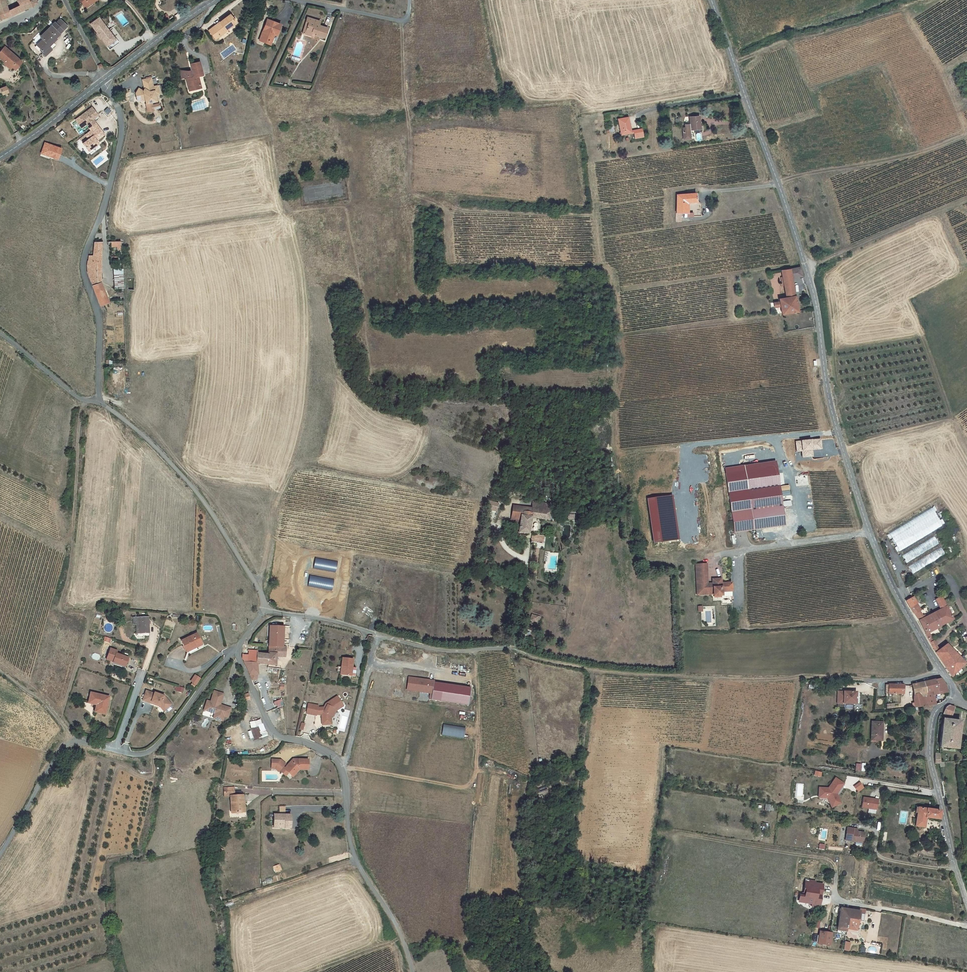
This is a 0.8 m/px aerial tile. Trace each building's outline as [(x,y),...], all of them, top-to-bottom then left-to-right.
[(15,8),(17,13),(31,7),(35,3),(34,0),(18,0),(20,5),(19,6),(15,8)] [(83,6),(84,8),(95,0),(92,0),(83,6)] [(9,11),(7,11),(5,12),(7,18),(13,15),(17,13),(15,8),(9,11)] [(235,22),(229,15),(224,19),(224,20),(223,21),(222,20),(208,31),(214,39),(226,31),(225,30),(235,22)] [(99,18),(90,25),(97,34),(96,34),(99,39),(100,39),(109,50),(119,43),(110,31),(108,33),(105,28),(106,28),(99,18)] [(316,34),(315,35),(324,38),(327,29),(318,26),(316,25),(317,21),(307,18),(305,22),(308,23),(305,32),(311,34),(311,32),(316,34)] [(60,20),(56,24),(62,31),(67,27),(60,20)] [(272,33),(276,34),(280,25),(267,20),(264,26),(265,27),(264,31),(263,30),(260,38),(269,42),(272,33)] [(226,31),(236,23),(235,22),(225,30),(226,31)] [(308,23),(305,22),(302,33),(310,36),(311,34),(305,32),(308,23)] [(59,34),(62,31),(56,24),(54,23),(40,37),(42,39),(36,45),(40,50),(39,51),(44,56),(50,51),(48,50),(50,48),(48,46),(55,39),(55,38),(58,35),(57,34),(58,33),(59,34)] [(269,42),(260,38),(259,41),(272,46),(276,34),(272,33),(269,42)] [(11,67),(14,64),(18,66),(21,62),(18,60),(4,47),(0,51),(0,59),(1,60),(0,61),(6,66),(8,64),(11,67)] [(199,62),(190,64),(193,75),(191,76),(190,71),(187,72),(179,71),(181,78),(189,76),(189,78),(188,78),(190,88),(199,86),(197,77),(202,75),(199,62)] [(154,93),(158,92),(157,86),(152,87),(152,86),(152,85),(151,78),(142,80),(144,89),(143,91),(138,89),(135,94),(136,98),(141,97),(141,99),(145,101),(145,104),(147,112),(153,111),(153,109),(160,108),(158,101),(156,102),(156,101),(154,95),(154,93)] [(190,88),(188,78),(185,79),(188,91),(200,88),(199,86),(190,88)] [(92,108),(80,116),(89,127),(95,123),(93,120),(98,116),(92,108)] [(684,129),(682,129),(683,140),(690,139),(689,130),(700,129),(698,117),(689,118),(690,125),(684,126),(684,129)] [(630,133),(627,118),(618,120),(621,134),(630,133)] [(104,134),(95,123),(89,127),(91,131),(85,135),(88,139),(83,143),(88,151),(98,143),(96,141),(95,140),(97,138),(98,139),(104,134)] [(633,132),(634,139),(642,137),(641,130),(633,132)] [(44,142),(41,155),(60,159),(63,147),(44,142)] [(676,213),(687,214),(687,213),(687,206),(686,206),(686,203),(686,201),(688,201),(688,203),(696,202),(695,193),(676,195),(676,213)] [(101,242),(94,242),(93,256),(88,256),(88,260),(87,260),(87,265),(87,272),(100,306),(103,305),(108,302),(100,282),(101,242)] [(780,307),(781,315),(797,312),(796,305),(798,304),(797,301),(795,301),(791,278),(802,276),(799,267),(791,269),(781,270),(783,283),(780,283),(781,287),(783,286),(785,298),(779,299),(779,302),(780,307)] [(114,289),(123,289),(122,269),(113,269),(114,289)] [(810,446),(806,446),(807,453),(813,452),(814,456),(821,455),(821,452),(822,452),(820,440),(809,442),(810,446)] [(513,506),(511,518),(514,519),(514,520),(513,523),(516,523),(516,525),(519,526),(518,534),(528,534),(531,518),(548,521),(550,512),(513,506)] [(732,513),(734,533),(784,526),(781,506),(732,513)] [(932,508),(888,532),(898,550),(942,527),(932,508)] [(543,543),(544,536),(531,534),(530,541),(532,541),(543,543)] [(934,537),(901,554),(905,561),(938,545),(934,537)] [(912,573),(944,554),(940,547),(908,566),(912,573)] [(696,565),(697,583),(698,583),(699,593),(713,593),(713,595),(713,596),(721,596),(721,605),(730,605),(730,609),(732,609),(732,605),(731,605),(731,592),(731,584),(721,584),(720,582),(712,582),(713,584),(707,585),(707,583),(705,583),(704,565),(696,565)] [(698,583),(697,583),(697,595),(713,595),(713,593),(699,593),(698,583)] [(932,614),(919,621),(929,643),(933,641),(929,632),(939,627),(942,625),(953,620),(946,607),(941,597),(936,600),(941,609),(936,612),(932,614)] [(906,601),(910,608),(914,614),(920,611),(917,607),(916,608),(914,605),(916,604),(912,598),(906,601)] [(146,616),(136,616),(137,632),(146,632),(146,616)] [(180,641),(185,650),(195,646),(195,648),(202,645),(197,634),(180,641)] [(951,677),(958,671),(965,664),(946,645),(939,650),(937,648),(933,650),(951,677)] [(285,654),(285,647),(269,646),(268,654),(268,665),(275,665),(276,656),(279,657),(279,653),(285,654)] [(256,663),(257,653),(257,651),(246,650),(246,655),(242,655),(241,658),(243,662),(256,663)] [(129,658),(112,653),(110,661),(116,663),(116,665),(125,668),(129,658)] [(268,665),(268,654),(257,653),(256,663),(243,662),(252,681),(255,680),(255,675),(258,675),(256,664),(268,665)] [(352,668),(353,660),(342,658),(340,675),(349,676),(351,668),(352,668)] [(196,686),(201,678),(194,674),(189,682),(196,686)] [(434,681),(408,677),(406,690),(429,694),(428,700),(431,700),(433,685),(434,682),(434,681)] [(943,678),(923,683),(925,691),(932,689),(933,693),(946,690),(943,678)] [(471,688),(434,682),(433,685),(431,700),(468,706),(471,688)] [(925,691),(923,683),(911,685),(914,695),(919,694),(920,698),(913,699),(914,703),(912,704),(913,708),(923,707),(921,697),(926,696),(925,691)] [(888,690),(888,694),(902,694),(902,685),(886,685),(885,690),(888,690)] [(923,707),(935,705),(936,705),(934,699),(933,693),(932,689),(925,691),(926,696),(921,697),(923,707)] [(165,710),(171,705),(164,696),(154,693),(154,694),(146,691),(143,700),(151,703),(151,702),(161,705),(165,710)] [(836,691),(836,704),(855,704),(855,691),(836,691)] [(207,701),(206,707),(212,709),(211,713),(215,714),(215,715),(219,717),(218,720),(223,722),(225,717),(228,718),(231,708),(222,706),(221,707),(220,707),(219,705),(221,704),(224,694),(214,692),(211,703),(207,701)] [(106,715),(111,698),(93,693),(90,702),(98,704),(96,712),(106,715)] [(248,693),(242,695),(241,699),(241,702),(250,700),(248,693)] [(323,726),(328,725),(328,724),(330,722),(331,722),(331,716),(334,711),(336,712),(343,707),(337,697),(326,705),(324,708),(323,708),(323,709),(325,711),(323,715),(322,715),(323,726)] [(151,702),(151,703),(160,706),(163,711),(165,710),(161,705),(151,702)] [(308,705),(307,715),(316,716),(317,715),(318,709),(318,707),(308,705)] [(950,717),(954,707),(948,705),(945,708),(943,714),(950,717)] [(960,722),(942,719),(939,747),(957,749),(960,722)] [(880,733),(882,734),(882,723),(871,722),(871,740),(880,741),(880,733)] [(250,728),(255,740),(266,736),(261,724),(258,725),(250,728)] [(465,738),(466,727),(443,724),(442,735),(465,738)] [(285,768),(284,769),(288,773),(289,774),(293,770),(296,773),(299,770),(308,770),(308,760),(296,759),(294,762),(292,760),(285,768)] [(272,766),(275,769),(277,767),(280,770),(283,766),(285,764),(281,760),(272,760),(272,766)] [(285,768),(283,766),(280,770),(279,771),(285,776),(288,773),(284,769),(285,768)] [(834,806),(840,803),(837,796),(836,797),(835,795),(843,783),(835,778),(828,788),(819,787),(818,795),(826,795),(827,798),(829,802),(832,803),(834,806)] [(230,797),(231,813),(242,812),(242,802),(243,802),(243,796),(234,796),(230,796),(230,797)] [(862,797),(861,807),(871,808),(872,800),(869,800),(870,798),(862,797)] [(872,800),(871,808),(876,809),(878,799),(870,798),(869,800),(872,800)] [(915,826),(924,827),(925,818),(938,820),(940,811),(936,811),(918,808),(916,807),(915,812),(917,813),(915,826)] [(290,815),(274,815),(273,828),(290,828),(290,815)] [(862,843),(863,833),(857,832),(857,830),(847,828),(845,841),(862,843)] [(279,864),(273,867),(276,873),(281,870),(279,864)] [(815,904),(818,905),(819,904),(822,885),(814,884),(814,882),(809,881),(809,883),(805,882),(803,896),(799,895),(798,900),(800,902),(812,904),(811,906),(815,907),(815,904)] [(840,908),(837,927),(846,928),(849,910),(850,910),(840,908)] [(849,910),(846,928),(856,930),(858,920),(862,921),(864,914),(859,913),(859,911),(850,910),(849,910)] [(836,935),(819,932),(818,942),(833,945),(836,935)]
